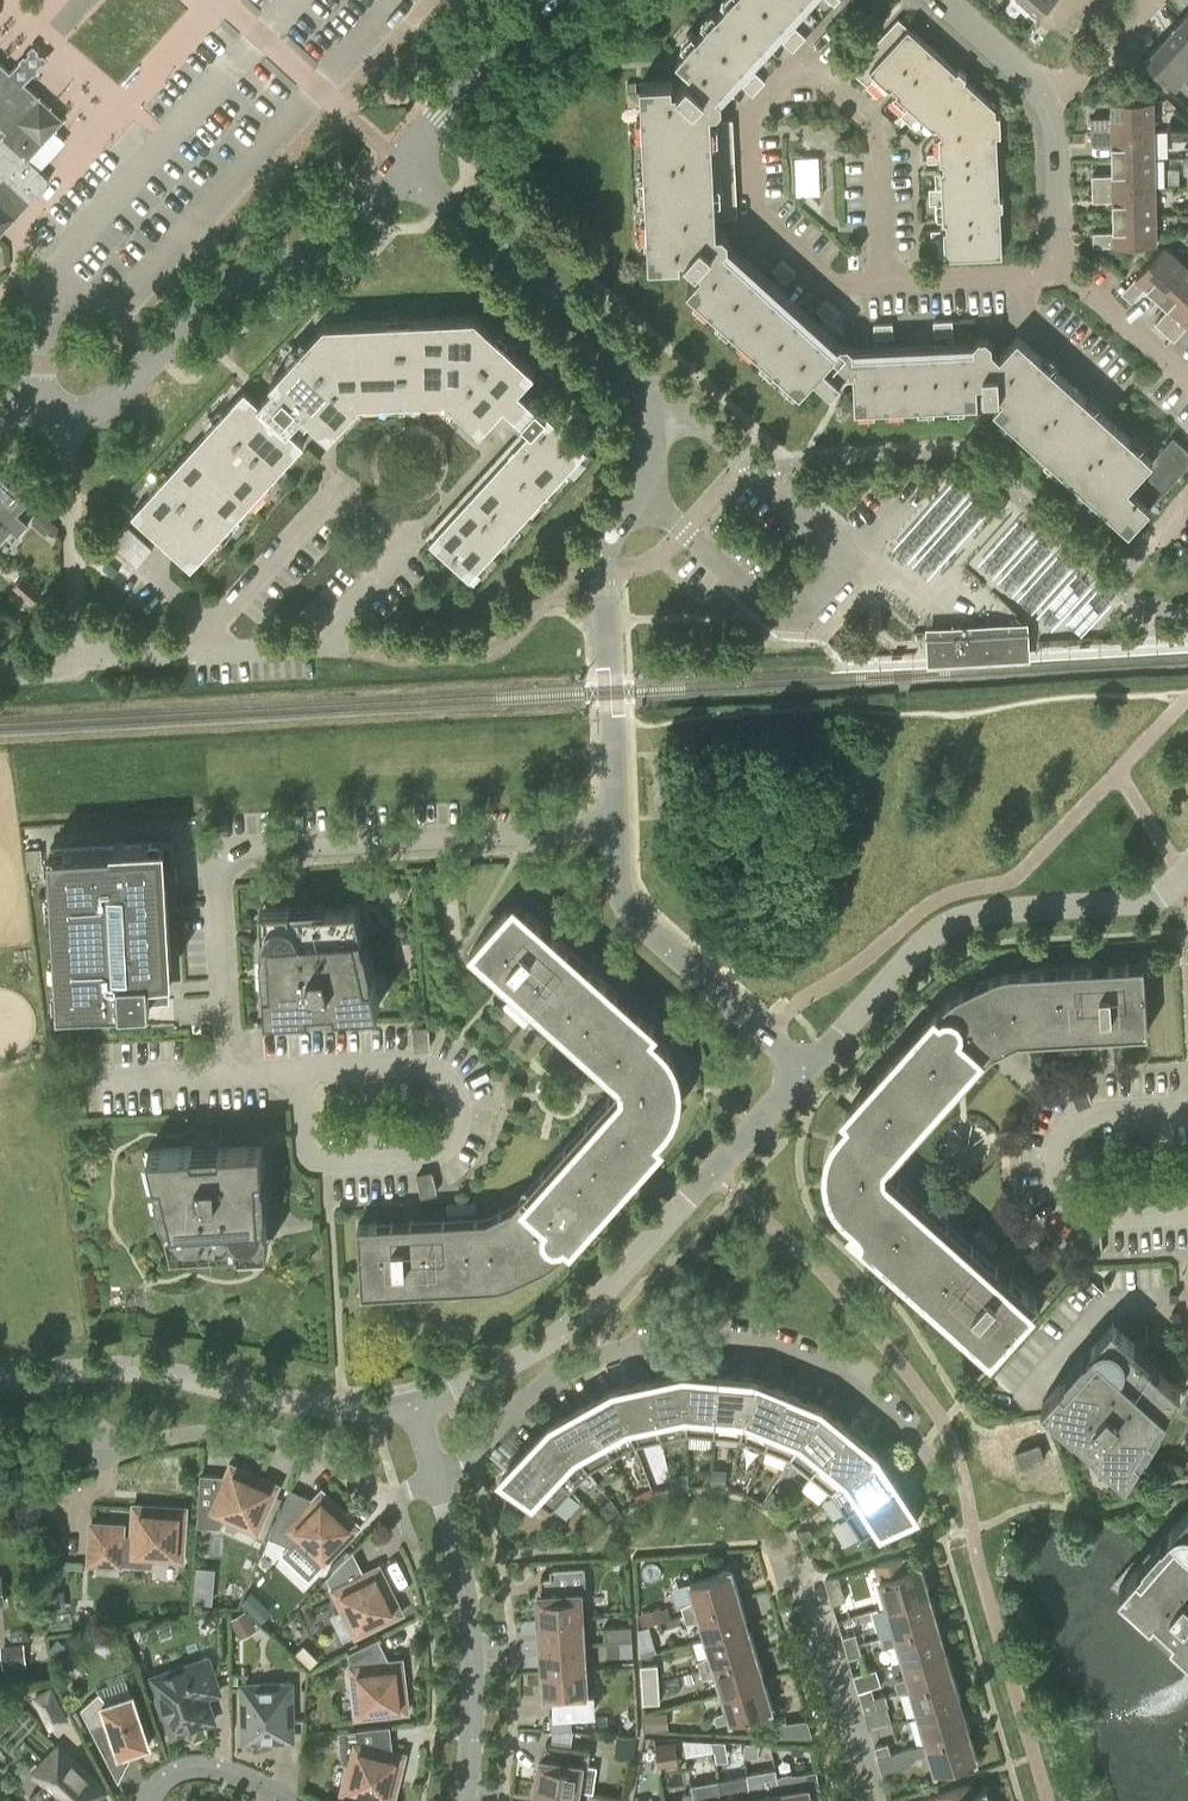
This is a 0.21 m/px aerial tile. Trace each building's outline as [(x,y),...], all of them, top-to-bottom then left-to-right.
[(693,70),(677,87),(673,87),(672,79),(640,81),(649,263),(680,261),(680,254),(684,254),(701,269),(686,285),(708,304),(800,388),(814,372),(831,388),(836,382),(846,372),(847,372),(848,371),(853,370),(854,389),(855,407),(977,401),(977,394),(999,393),(1003,396),(993,407),(1128,530),(1187,464),(1187,450),(1172,436),(1152,458),(1017,336),(1000,355),(992,347),(991,340),(986,335),(979,336),(974,341),(974,348),(853,353),(853,347),(847,342),(840,343),(836,347),(724,245),(728,241),(728,234),(723,229),(717,229),(716,218),(737,217),(732,119),(711,120),(711,108),(717,108),(722,103),(721,95),(717,91),(800,0),(727,0),(676,55),(693,70)] [(1035,11),(1045,0),(1024,0),(1035,11)] [(1002,253),(1000,206),(1002,206),(1002,197),(999,197),(996,133),(1000,133),(1000,113),(991,113),(987,105),(990,101),(964,78),(966,75),(959,69),(957,71),(898,18),(851,69),(867,84),(876,75),(909,104),(900,114),(911,125),(920,115),(939,132),(940,152),(927,152),(927,161),(940,161),(942,187),(928,187),(929,203),(942,202),(944,228),(930,229),(931,238),(944,238),(945,256),(1002,253)] [(1187,61),(1187,24),(1182,18),(1163,39),(1187,61)] [(795,27),(789,34),(799,44),(805,37),(795,27)] [(793,51),(799,44),(789,34),(782,41),(793,51)] [(1187,71),(1187,61),(1163,39),(1145,59),(1175,85),(1187,71)] [(50,179),(40,170),(66,141),(53,129),(62,119),(24,84),(35,72),(28,65),(21,59),(10,72),(0,63),(0,233),(50,179)] [(755,71),(748,79),(758,89),(765,81),(755,71)] [(752,95),(758,89),(748,79),(742,85),(752,95)] [(1091,117),(1091,131),(1154,129),(1153,100),(1111,100),(1111,117),(1091,117)] [(1112,159),(1154,157),(1154,129),(1091,131),(1091,143),(1112,142),(1112,159)] [(818,154),(795,155),(796,193),(820,192),(818,154)] [(1092,188),(1155,186),(1154,157),(1112,159),(1112,174),(1092,174),(1092,188)] [(1163,170),(1163,183),(1183,182),(1182,169),(1163,170)] [(1113,216),(1155,215),(1155,186),(1092,188),(1092,200),(1112,200),(1113,216)] [(1156,244),(1155,215),(1113,216),(1113,231),(1092,232),(1093,245),(1156,244)] [(1145,286),(1157,297),(1186,266),(1163,246),(1121,292),(1131,301),(1145,286)] [(772,269),(778,275),(787,264),(781,259),(772,269)] [(795,272),(787,264),(778,275),(786,282),(795,272)] [(1187,306),(1187,268),(1186,266),(1157,297),(1168,307),(1155,322),(1165,331),(1187,306)] [(816,310),(823,316),(833,306),(826,299),(816,310)] [(840,312),(833,306),(823,316),(830,322),(840,312)] [(1165,331),(1174,340),(1187,324),(1187,325),(1187,306),(1165,331)] [(446,554),(469,577),(586,449),(518,388),(535,370),(475,316),(324,323),(270,383),(273,386),(266,395),(258,402),(244,390),(132,513),(153,532),(161,540),(175,553),(191,567),(304,444),(297,437),(304,430),(312,421),(330,436),(361,402),(446,398),(481,430),(498,411),(507,420),(515,427),(521,427),(525,423),(532,429),(430,540),(446,554)] [(952,320),(943,321),(943,335),(953,334),(952,320)] [(934,335),(943,335),(943,321),(933,321),(934,335)] [(892,323),(882,324),(882,338),(893,337),(892,323)] [(874,338),(882,338),(882,324),(873,324),(874,338)] [(0,477),(0,542),(11,530),(17,536),(28,524),(12,509),(23,497),(0,477)] [(953,479),(891,545),(924,575),(985,509),(953,479)] [(55,523),(41,511),(31,521),(45,534),(55,523)] [(136,565),(152,548),(123,521),(107,538),(136,565)] [(13,586),(31,602),(41,592),(23,575),(13,586)] [(1010,648),(1009,627),(991,628),(969,629),(970,650),(1010,648)] [(930,652),(970,650),(969,629),(929,631),(930,652)] [(93,1004),(95,1004),(108,1003),(151,1001),(151,994),(165,993),(164,971),(171,971),(166,874),(174,873),(175,882),(176,882),(175,865),(153,866),(152,842),(50,848),(51,868),(58,1006),(93,1004)] [(41,848),(26,849),(28,869),(42,868),(41,848)] [(677,1070),(676,1067),(675,1066),(673,1061),(669,1053),(667,1050),(661,1043),(649,1032),(654,1027),(515,902),(469,953),(491,973),(500,980),(504,984),(507,987),(616,1084),(616,1087),(616,1089),(585,1123),(514,1203),(486,1216),(425,1219),(412,1220),(358,1223),(362,1291),(484,1284),(497,1284),(503,1282),(512,1279),(547,1263),(555,1258),(560,1253),(569,1244),(660,1142),(654,1137),(665,1124),(670,1117),(672,1114),(676,1105),(677,1101),(678,1098),(678,1095),(678,1093),(679,1091),(679,1086),(679,1082),(678,1079),(678,1074),(677,1070)] [(290,904),(260,905),(262,930),(262,937),(267,1011),(321,1008),(380,1005),(356,904),(302,907),(290,908),(290,904)] [(829,1185),(830,1188),(831,1190),(833,1193),(837,1201),(839,1204),(845,1211),(857,1222),(852,1228),(954,1319),(992,1352),(1037,1301),(1009,1277),(1004,1272),(890,1170),(890,1165),(992,1051),(997,1049),(1019,1038),(1148,1031),(1144,963),(1021,970),(1009,971),(1002,972),(993,975),(959,992),(951,996),(946,1001),(937,1010),(846,1113),(851,1118),(843,1127),(841,1130),(836,1136),(835,1137),(834,1141),(833,1143),(830,1149),(829,1154),(828,1156),(828,1161),(827,1164),(827,1168),(827,1173),(828,1177),(828,1180),(829,1182),(829,1185)] [(534,1026),(540,1019),(518,999),(512,1006),(534,1026)] [(430,1046),(429,1028),(412,1029),(413,1047),(430,1046)] [(215,1243),(235,1238),(238,1250),(267,1248),(265,1206),(261,1142),(219,1145),(219,1151),(206,1152),(193,1152),(192,1146),(148,1149),(154,1175),(162,1174),(173,1222),(166,1222),(172,1249),(215,1247),(215,1243)] [(420,1194),(437,1191),(433,1172),(416,1176),(420,1194)] [(416,1209),(417,1218),(446,1217),(446,1207),(416,1209)] [(1085,1233),(1085,1254),(1102,1254),(1101,1233),(1085,1233)] [(1042,1401),(1126,1476),(1181,1388),(1132,1345),(1135,1341),(1113,1322),(1042,1401)] [(687,1433),(684,1373),(649,1381),(661,1439),(687,1433)] [(714,1436),(719,1376),(684,1373),(687,1433),(714,1436)] [(741,1438),(755,1380),(719,1376),(714,1436),(741,1438)] [(755,1380),(741,1438),(765,1448),(788,1393),(755,1380)] [(614,1388),(635,1445),(661,1439),(649,1381),(614,1388)] [(635,1445),(614,1388),(583,1406),(612,1458),(635,1445)] [(788,1393),(765,1448),(790,1458),(821,1407),(788,1393)] [(612,1458),(583,1406),(551,1423),(589,1471),(612,1458)] [(821,1407),(790,1458),(811,1475),(848,1429),(821,1407)] [(589,1471),(551,1423),(527,1449),(570,1490),(589,1471)] [(831,1492),(876,1452),(848,1429),(811,1475),(831,1492)] [(1020,1466),(1044,1458),(1039,1443),(1015,1451),(1020,1466)] [(551,1510),(570,1490),(527,1449),(502,1476),(499,1481),(499,1487),(503,1492),(508,1495),(514,1495),(521,1489),(551,1510)] [(876,1452),(831,1492),(846,1515),(895,1482),(876,1452)] [(278,1484),(230,1464),(225,1475),(200,1474),(197,1526),(221,1527),(225,1519),(257,1533),(278,1484)] [(727,1471),(714,1470),(712,1486),(726,1487),(727,1471)] [(688,1485),(688,1473),(671,1475),(673,1487),(688,1485)] [(916,1512),(895,1482),(846,1515),(861,1538),(894,1522),(901,1529),(907,1530),(912,1528),(916,1524),(918,1518),(916,1512)] [(290,1488),(269,1536),(291,1546),(297,1539),(324,1564),(360,1526),(322,1490),(313,1499),(290,1488)] [(600,1509),(608,1519),(618,1511),(609,1501),(600,1509)] [(94,1518),(119,1518),(119,1504),(94,1504),(94,1518)] [(134,1505),(132,1526),(123,1526),(91,1523),(88,1563),(153,1567),(153,1558),(183,1560),(186,1508),(134,1505)] [(1187,1648),(1187,1508),(1145,1556),(1137,1565),(1118,1585),(1187,1648)] [(798,1530),(796,1531),(804,1541),(813,1534),(809,1528),(798,1530)] [(902,1556),(876,1563),(888,1606),(928,1594),(920,1565),(906,1569),(902,1556)] [(379,1566),(332,1589),(355,1636),(402,1613),(379,1566)] [(581,1591),(587,1591),(585,1567),(550,1569),(551,1577),(541,1578),(542,1594),(537,1594),(539,1621),(583,1618),(581,1591)] [(681,1606),(684,1615),(738,1598),(730,1570),(690,1582),(695,1600),(681,1606)] [(832,1604),(845,1600),(838,1576),(825,1580),(832,1604)] [(51,1612),(64,1611),(62,1592),(48,1594),(51,1612)] [(259,1598),(252,1592),(242,1602),(248,1609),(259,1598)] [(928,1594),(888,1606),(896,1634),(936,1622),(928,1594)] [(706,1638),(747,1626),(738,1598),(684,1615),(686,1623),(701,1621),(706,1638)] [(643,1612),(647,1625),(665,1620),(664,1619),(671,1617),(668,1607),(661,1609),(661,1607),(643,1612)] [(881,1608),(871,1611),(877,1636),(887,1633),(881,1608)] [(237,1634),(253,1625),(244,1612),(229,1621),(237,1634)] [(541,1646),(584,1644),(583,1618),(539,1621),(541,1646)] [(885,1647),(899,1643),(904,1661),(944,1649),(936,1622),(896,1634),(882,1638),(885,1647)] [(606,1642),(620,1642),(633,1641),(632,1625),(605,1627),(606,1642)] [(700,1669),(755,1653),(747,1626),(706,1638),(711,1654),(697,1661),(700,1669)] [(640,1642),(652,1638),(649,1627),(639,1630),(640,1642)] [(855,1633),(842,1637),(845,1648),(859,1644),(855,1633)] [(408,1711),(402,1660),(390,1661),(379,1638),(349,1653),(356,1717),(408,1711)] [(50,1650),(58,1656),(65,1646),(58,1640),(50,1650)] [(634,1655),(633,1641),(620,1642),(621,1656),(634,1655)] [(542,1672),(586,1669),(584,1644),(541,1646),(542,1672)] [(848,1658),(862,1654),(859,1644),(845,1648),(848,1658)] [(310,1668),(318,1659),(304,1645),(295,1653),(310,1668)] [(2,1649),(4,1669),(24,1667),(22,1647),(2,1649)] [(952,1677),(944,1649),(904,1661),(908,1676),(895,1681),(898,1692),(912,1688),(952,1677)] [(763,1681),(755,1653),(700,1669),(678,1676),(682,1689),(698,1684),(702,1678),(718,1676),(723,1693),(763,1681)] [(164,1673),(168,1685),(156,1689),(172,1735),(214,1721),(208,1702),(205,1703),(201,1691),(217,1685),(208,1658),(164,1673)] [(641,1665),(642,1687),(659,1682),(658,1664),(641,1665)] [(586,1669),(542,1672),(544,1699),(548,1699),(549,1714),(551,1714),(552,1728),(573,1727),(572,1713),(594,1711),(593,1694),(587,1694),(586,1669)] [(875,1699),(871,1688),(881,1685),(876,1669),(853,1676),(861,1703),(875,1699)] [(952,1677),(912,1688),(920,1716),(960,1704),(952,1677)] [(771,1709),(763,1681),(723,1693),(728,1709),(714,1716),(716,1724),(731,1720),(731,1721),(771,1709)] [(660,1702),(659,1682),(642,1687),(643,1703),(660,1702)] [(242,1685),(244,1741),(292,1739),(291,1684),(242,1685)] [(52,1685),(31,1696),(49,1730),(70,1719),(52,1685)] [(81,1708),(90,1727),(107,1721),(119,1755),(150,1745),(133,1694),(107,1703),(100,1692),(81,1708)] [(888,1706),(885,1696),(875,1699),(861,1703),(869,1729),(891,1722),(886,1707),(888,1706)] [(960,1704),(920,1716),(928,1743),(968,1731),(960,1704)] [(647,1714),(648,1729),(663,1728),(662,1713),(647,1714)] [(405,1754),(393,1751),(390,1725),(338,1731),(341,1762),(348,1764),(341,1792),(378,1800),(393,1800),(405,1754)] [(976,1759),(968,1731),(928,1743),(914,1747),(917,1756),(930,1752),(936,1771),(976,1759)] [(715,1753),(713,1741),(692,1745),(694,1757),(715,1753)] [(539,1758),(536,1784),(593,1792),(597,1767),(588,1766),(591,1749),(546,1743),(544,1758),(539,1758)] [(680,1762),(676,1743),(658,1746),(661,1765),(680,1762)] [(888,1743),(874,1747),(878,1758),(891,1754),(888,1743)] [(86,1792),(92,1786),(87,1781),(88,1775),(59,1747),(35,1772),(45,1782),(29,1799),(31,1800),(90,1800),(85,1797),(86,1792)] [(751,1800),(780,1800),(779,1792),(762,1795),(757,1781),(755,1767),(746,1769),(748,1777),(747,1777),(751,1800)] [(805,1773),(796,1774),(790,1773),(782,1775),(777,1778),(779,1792),(780,1800),(810,1800),(822,1799),(817,1770),(805,1773)] [(723,1800),(751,1800),(747,1777),(719,1782),(723,1800)] [(692,1792),(694,1800),(723,1800),(719,1782),(719,1780),(691,1785),(692,1792)] [(579,1791),(593,1793),(593,1792),(536,1784),(533,1800),(577,1800),(579,1791)] [(986,1791),(973,1795),(970,1784),(931,1796),(932,1800),(989,1800),(986,1791)] [(692,1792),(683,1794),(683,1800),(694,1800),(692,1792)]
